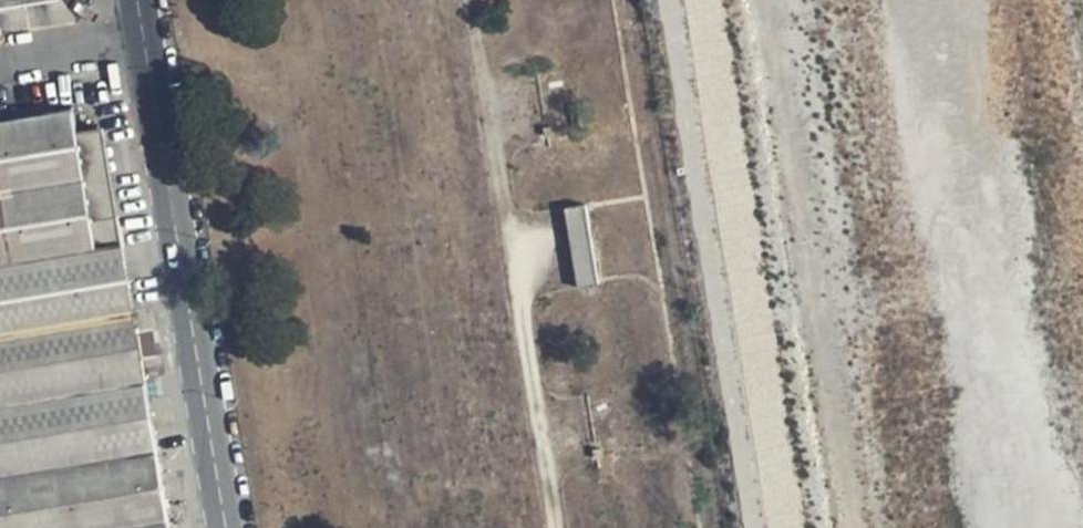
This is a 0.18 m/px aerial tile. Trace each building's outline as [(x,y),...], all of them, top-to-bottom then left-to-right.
[(0,123),(0,527),(170,527),(104,130),(78,135),(74,111),(0,123)] [(587,206),(565,209),(576,284),(599,281),(587,206)]
